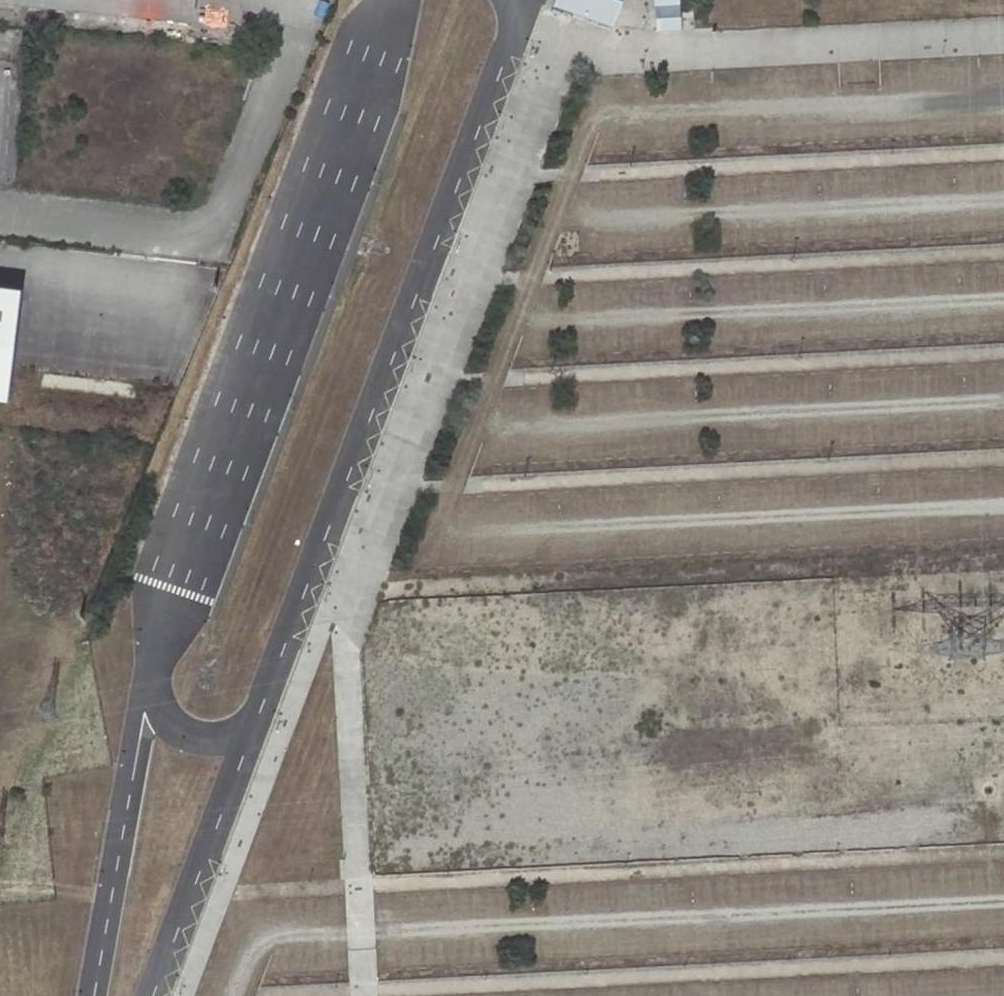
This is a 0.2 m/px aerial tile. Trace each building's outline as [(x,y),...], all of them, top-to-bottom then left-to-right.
[(194,23),(196,0),(0,0),(0,4),(194,23)] [(626,0),(558,0),(555,9),(615,30),(626,0)] [(660,34),(685,33),(683,0),(658,0),(660,34)] [(0,291),(0,401),(7,402),(21,293),(0,291)]
